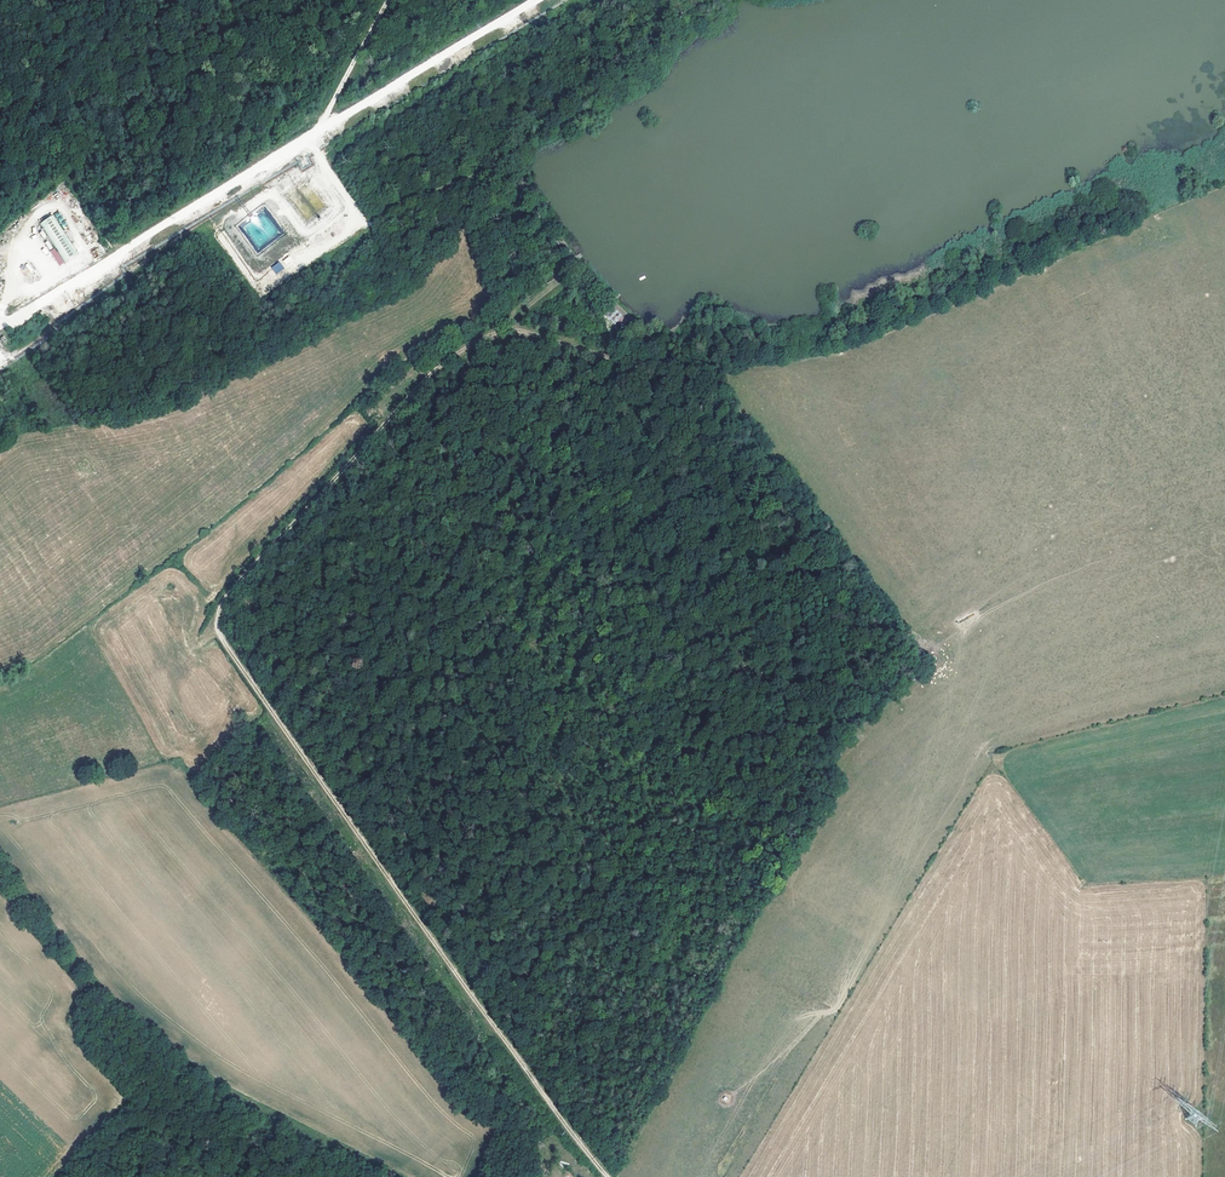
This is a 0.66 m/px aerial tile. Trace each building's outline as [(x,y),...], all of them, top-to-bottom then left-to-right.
[(460,62),(474,54),(468,45),(455,54),(460,62)] [(393,99),(405,94),(402,86),(390,91),(393,99)] [(328,138),(342,132),(339,124),(325,131),(328,138)] [(53,215),(39,223),(64,265),(77,256),(53,215)] [(94,257),(100,254),(97,248),(91,251),(94,257)] [(282,261),(285,265),(292,259),(289,256),(282,261)] [(25,266),(32,272),(35,269),(28,262),(25,266)] [(271,267),(277,274),(284,269),(278,262),(271,267)] [(26,276),(31,273),(26,267),(22,270),(26,276)] [(625,310),(620,315),(628,322),(632,316),(625,310)] [(587,1160),(577,1170),(582,1176),(601,1176),(587,1160)]
